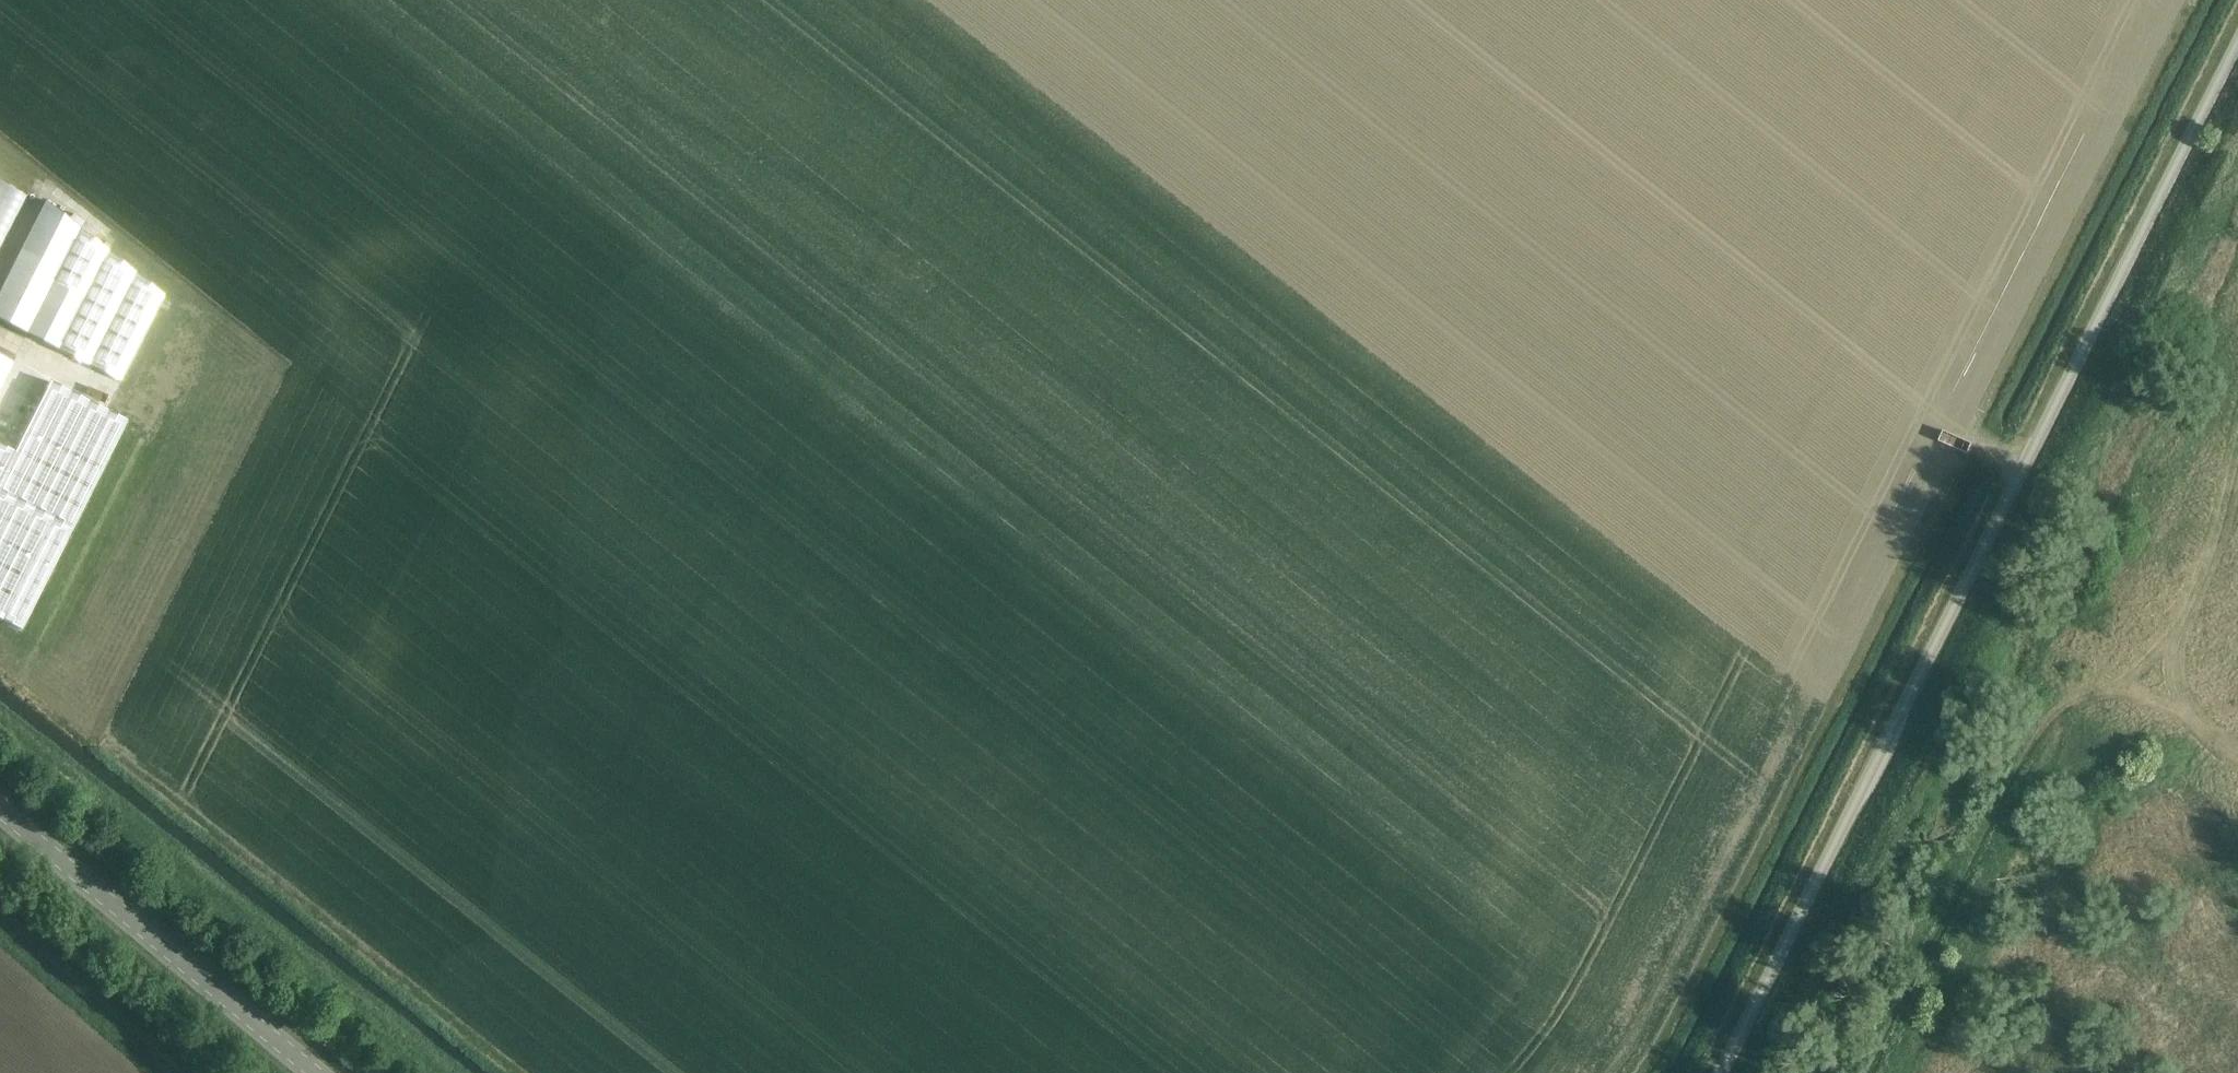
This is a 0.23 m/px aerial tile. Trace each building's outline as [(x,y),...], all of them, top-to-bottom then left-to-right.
[(0,293),(0,321),(27,336),(119,383),(164,296),(47,203),(22,250),(0,293)] [(14,361),(0,354),(0,390),(14,361)]
